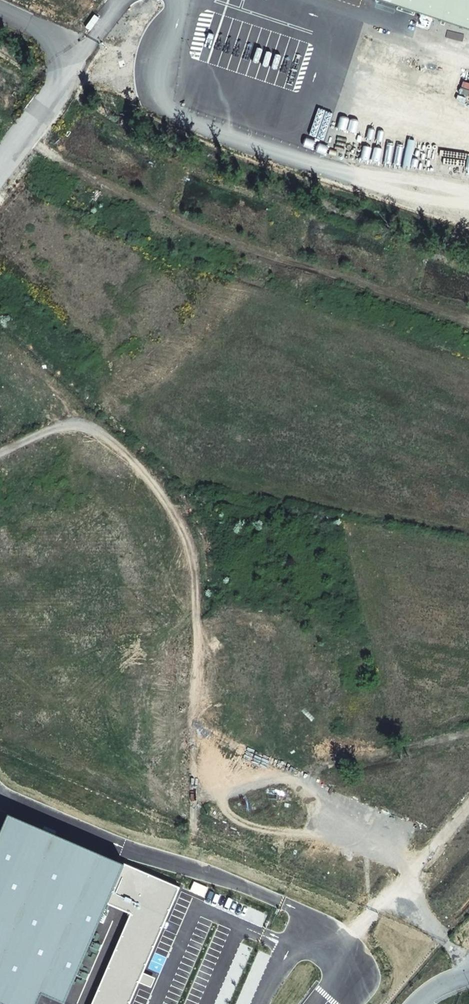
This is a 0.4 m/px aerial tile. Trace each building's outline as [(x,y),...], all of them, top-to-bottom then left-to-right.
[(468,30),(468,0),(377,0),(468,30)] [(0,829),(0,1002),(5,1003),(36,1003),(41,992),(63,1002),(106,903),(130,913),(91,1003),(129,1003),(138,982),(151,988),(155,978),(143,972),(179,887),(7,813),(0,829)]
